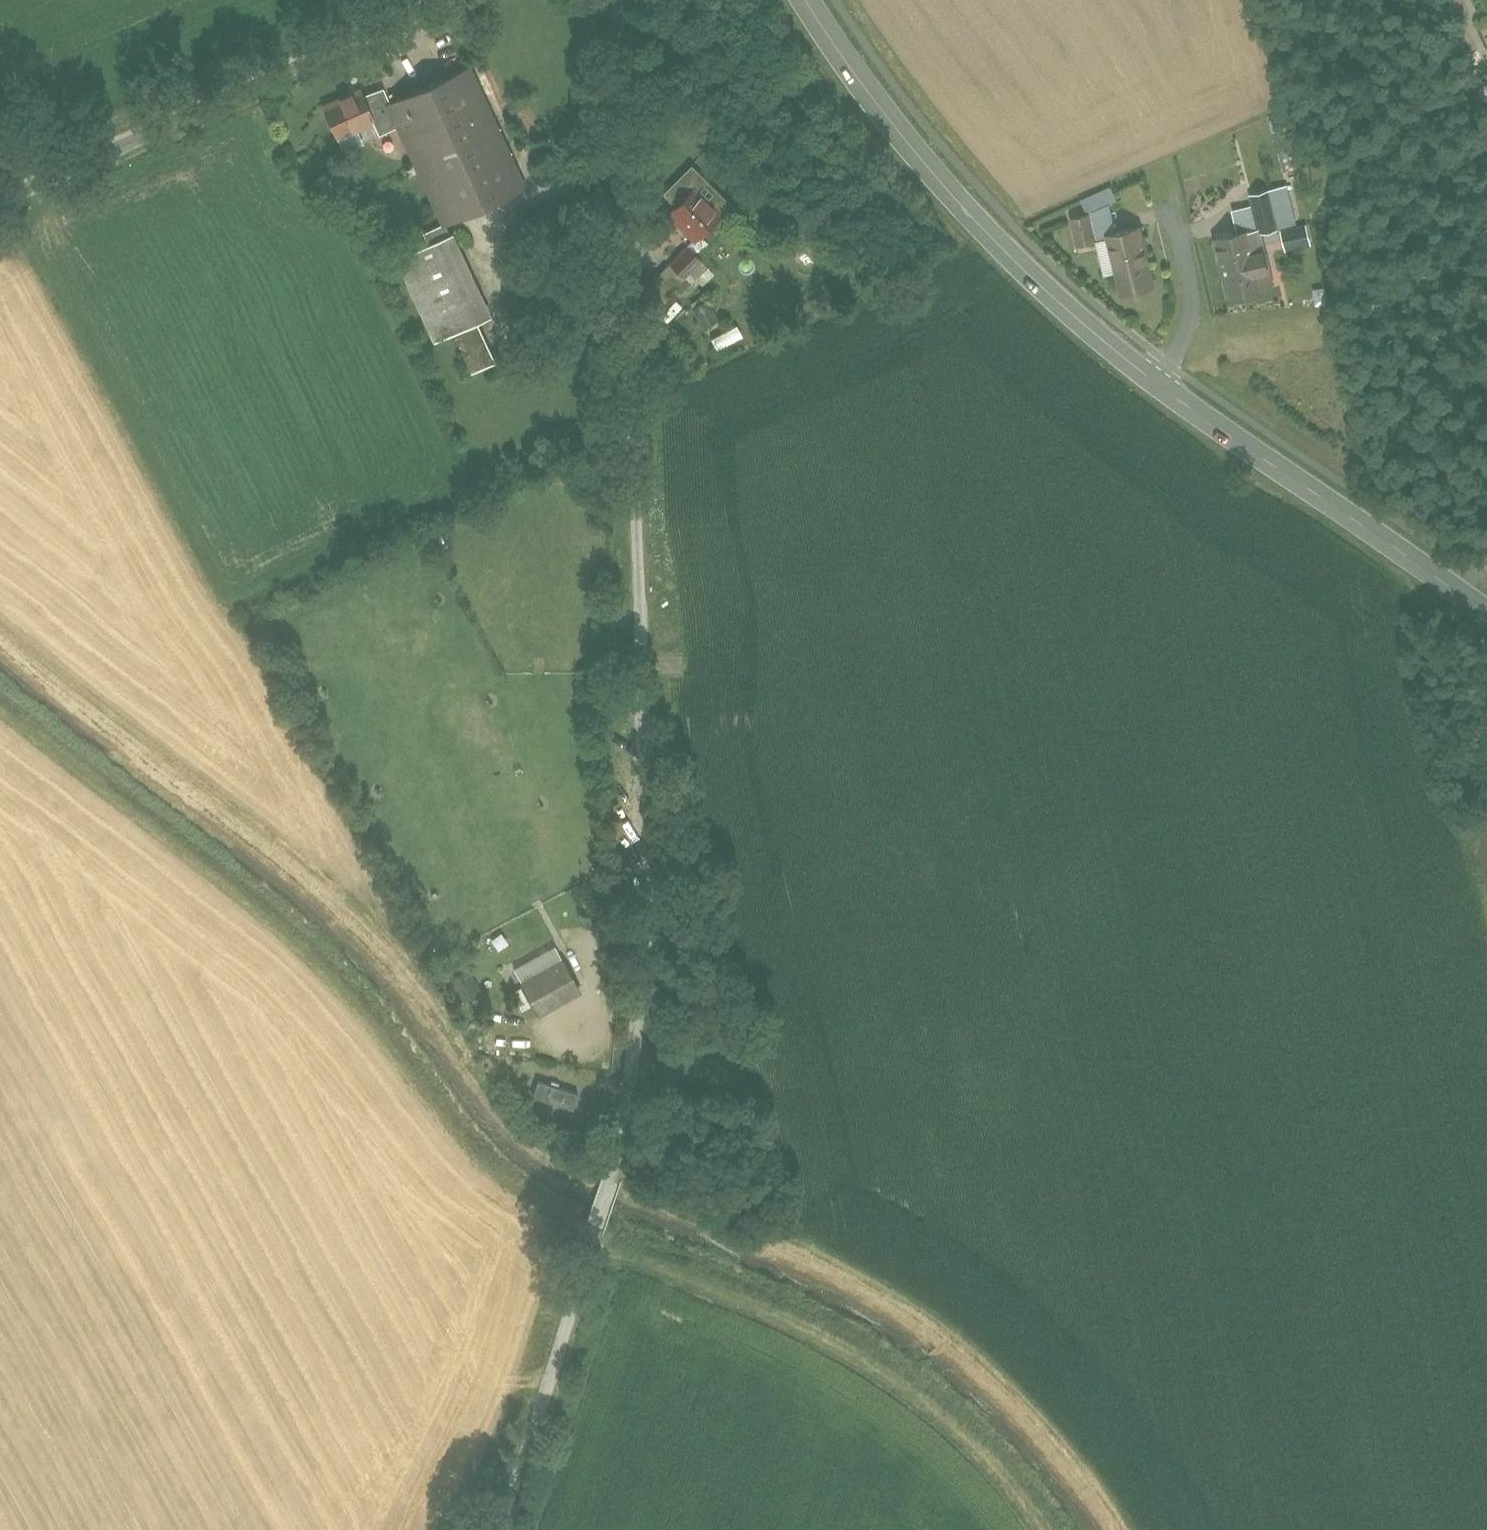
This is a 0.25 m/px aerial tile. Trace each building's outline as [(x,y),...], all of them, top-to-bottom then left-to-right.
[(443,233),(527,195),(471,75),(389,113),(381,96),(322,123),(336,155),(388,131),(437,239),(420,247),(426,259),(389,276),(428,361),(448,351),(464,388),(491,375),(474,338),(488,332),(443,233)] [(730,213),(695,173),(678,187),(691,202),(676,214),(699,240),(730,213)] [(1225,313),(1270,305),(1261,255),(1292,250),(1284,200),(1250,206),(1256,244),(1214,252),(1225,313)] [(1121,316),(1154,308),(1137,238),(1113,244),(1108,222),(1071,231),(1078,261),(1106,255),(1121,316)] [(681,251),(654,273),(668,290),(695,268),(681,251)] [(700,328),(714,323),(706,300),(692,306),(700,328)] [(715,350),(742,336),(736,324),(708,338),(715,350)] [(559,959),(519,982),(544,1025),(584,1002),(559,959)] [(457,989),(474,986),(470,969),(454,972),(457,989)] [(579,1102),(549,1095),(545,1112),(575,1119),(579,1102)]
